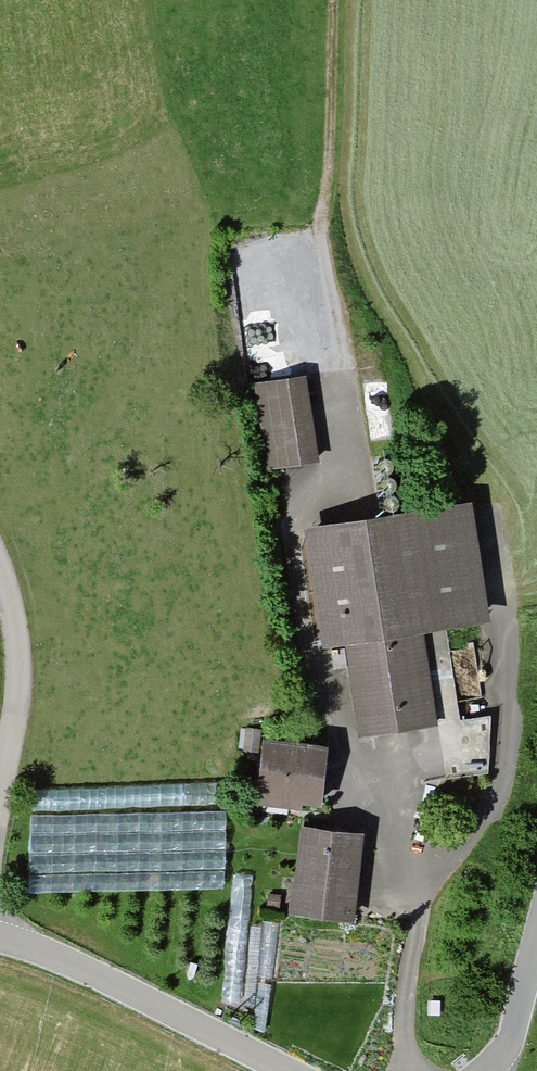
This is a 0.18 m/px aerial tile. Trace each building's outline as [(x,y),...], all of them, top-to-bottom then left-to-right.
[(315,459),(303,378),(258,385),(271,466),(315,459)] [(389,456),(386,456),(383,456),(380,458),(378,460),(378,464),(378,467),(380,469),(383,471),(386,472),(389,471),(392,470),(393,467),(394,464),(393,461),(392,458),(389,456)] [(392,475),(389,474),(386,475),(383,477),(381,479),(380,482),(381,485),(383,488),(385,490),(389,491),(392,490),(394,488),(396,486),(397,483),(396,479),(394,477),(392,475)] [(394,493),(391,492),(388,493),(386,495),(384,497),(383,500),(384,503),(385,506),(388,508),(391,509),(394,508),(397,506),(399,504),(399,500),(399,497),(397,495),(394,493)] [(478,617),(461,507),(314,530),(331,639),(347,637),(361,734),(438,723),(447,779),(489,773),(491,714),(460,719),(446,622),(478,617)] [(259,731),(247,730),(245,747),(257,748),(259,731)] [(319,802),(325,748),(266,742),(260,795),(319,802)] [(349,918),(358,834),(306,828),(297,912),(349,918)] [(235,899),(248,901),(252,877),(239,875),(235,899)]
